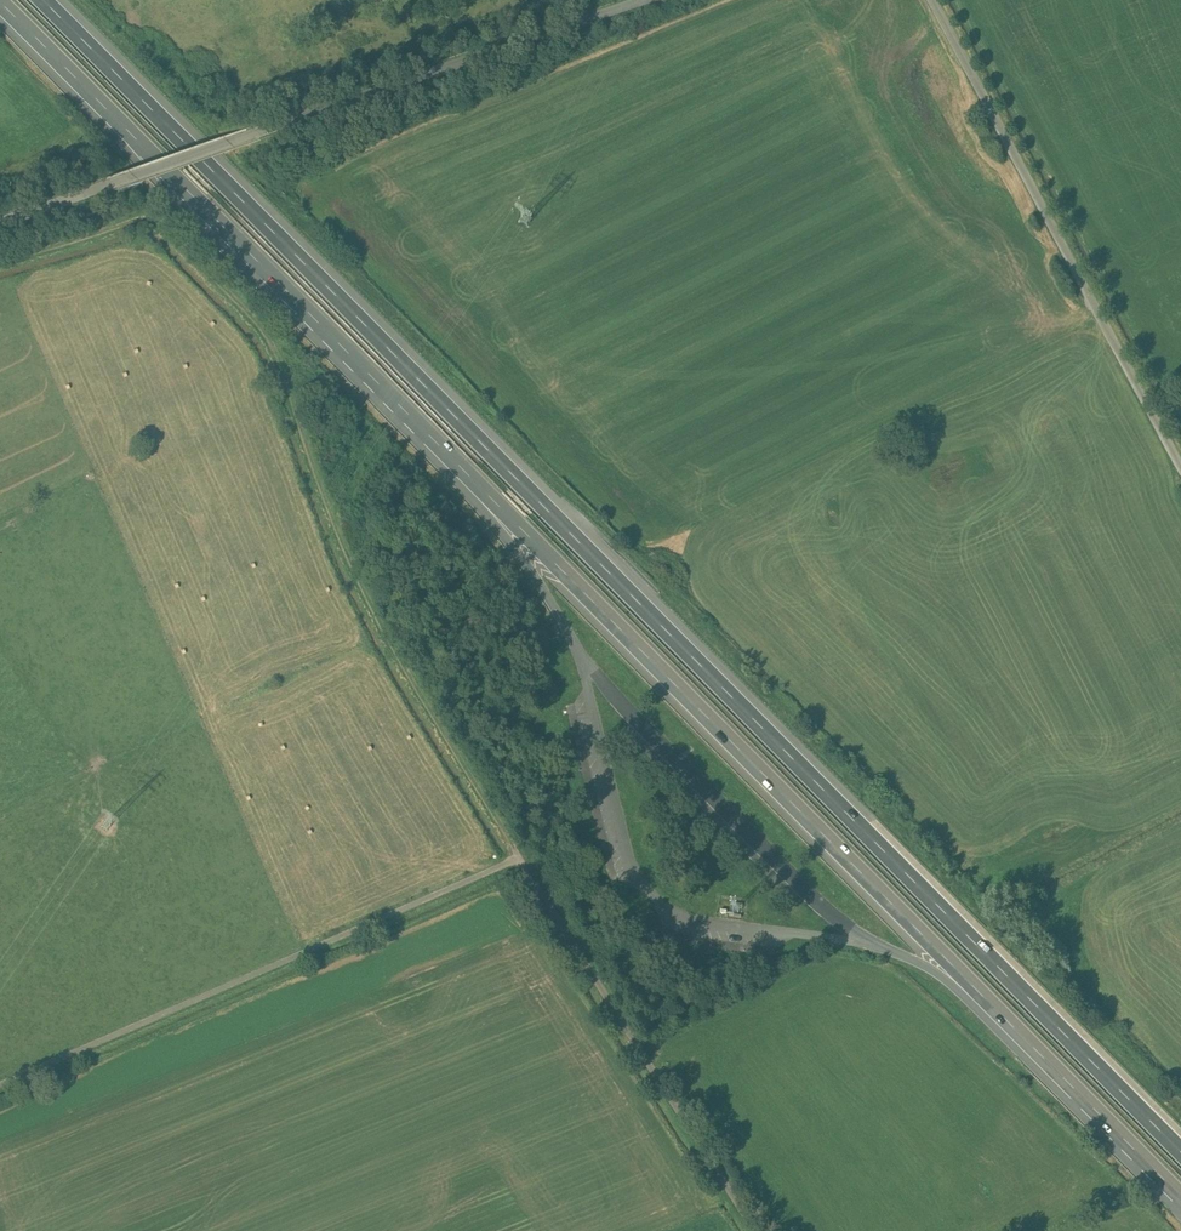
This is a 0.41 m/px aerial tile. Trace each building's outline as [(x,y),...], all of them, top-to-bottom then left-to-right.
[(741,902),(731,905),(734,914),(744,911),(741,902)]
